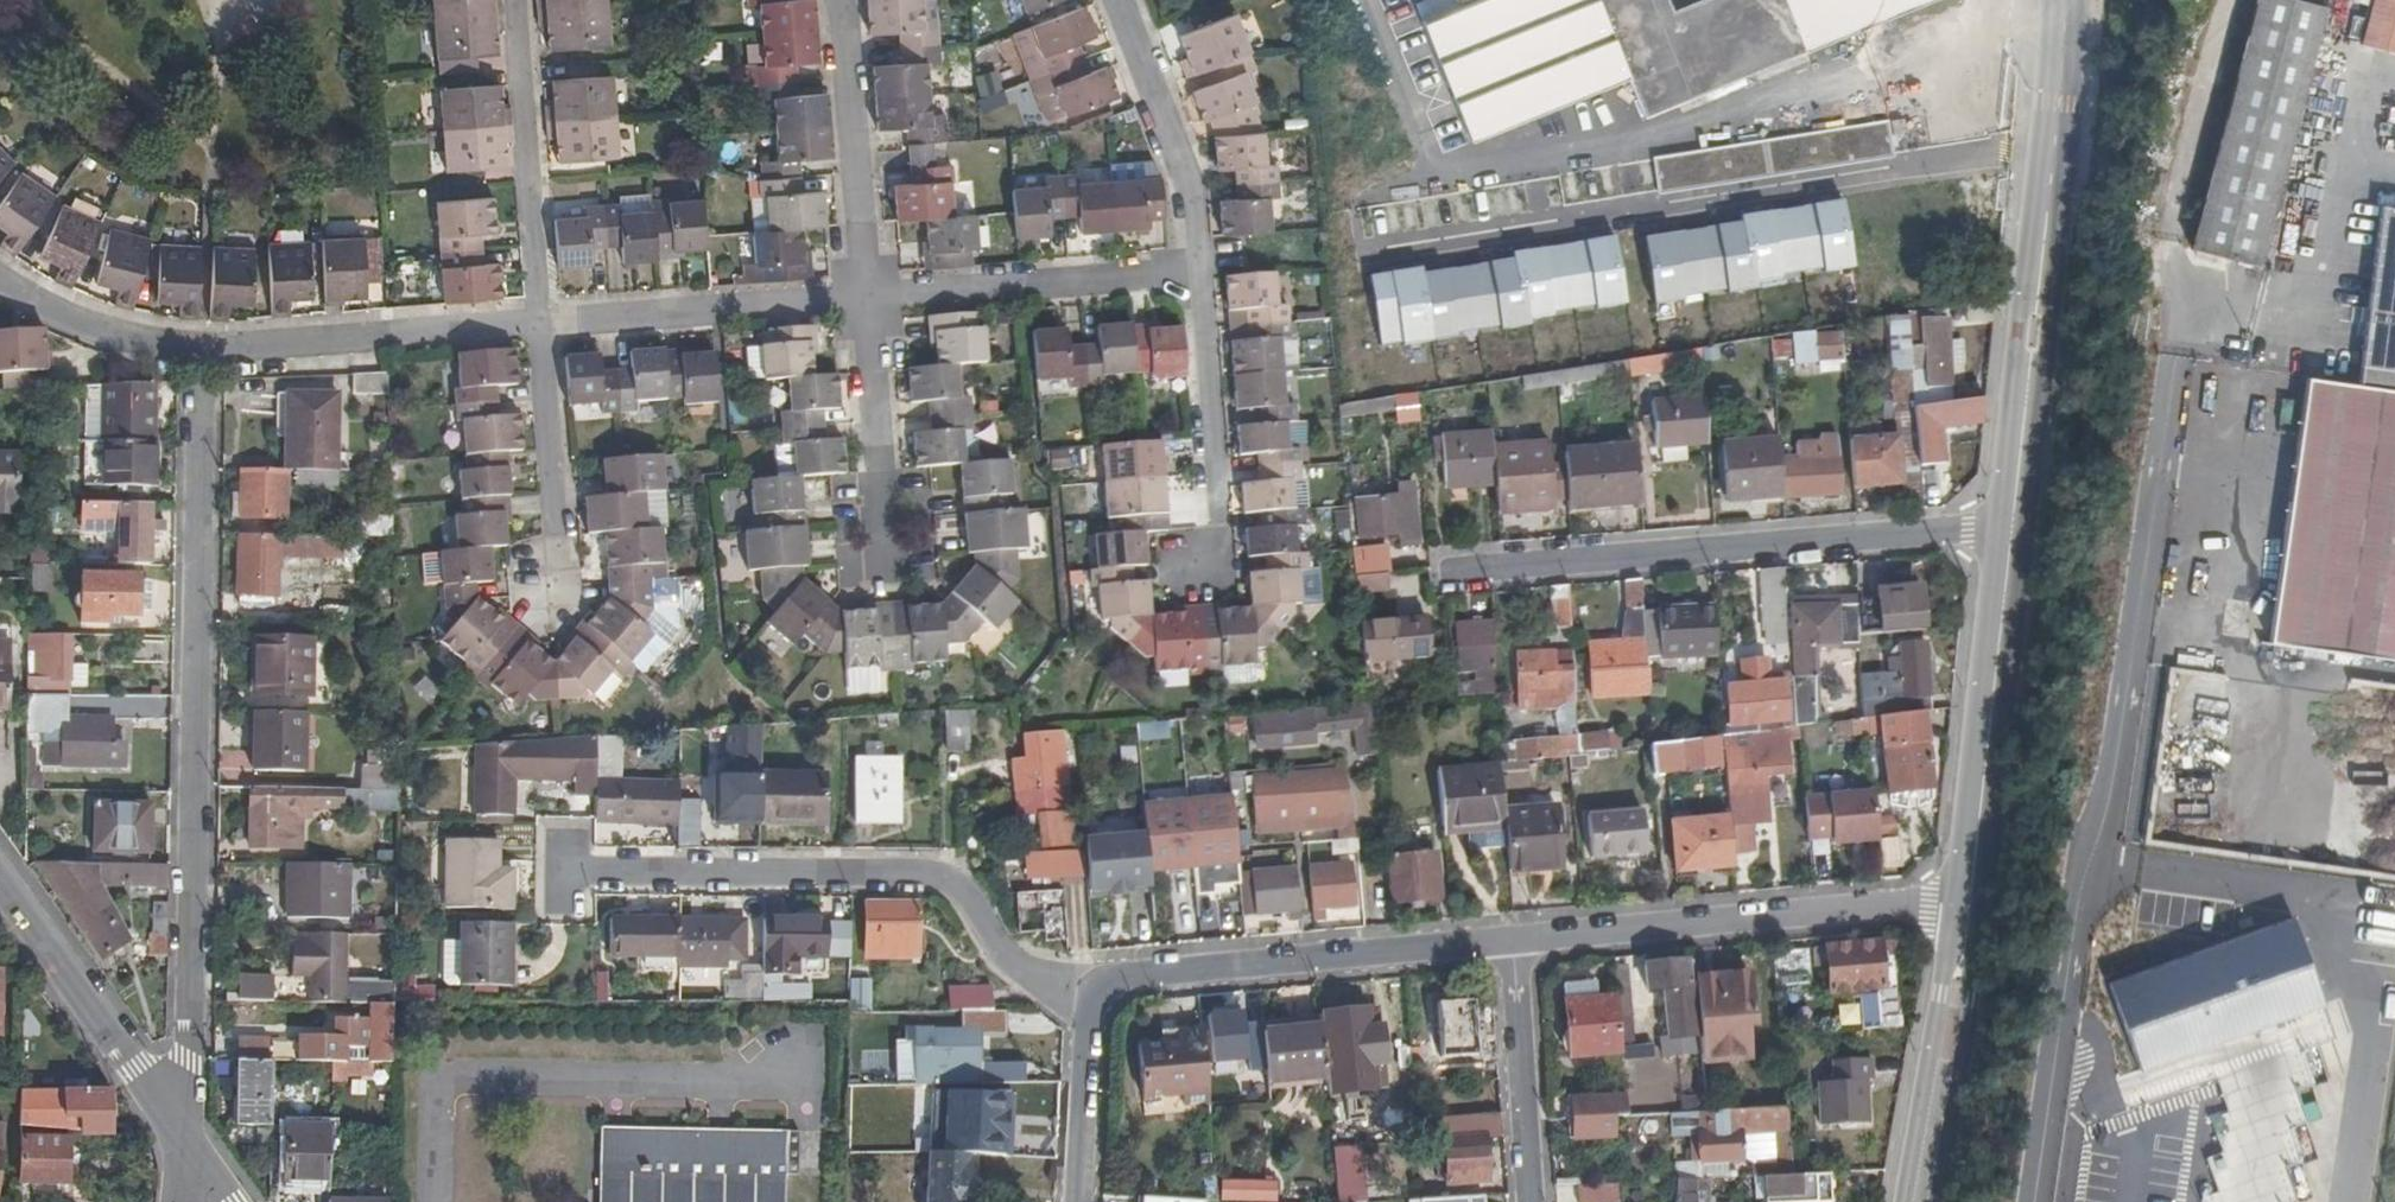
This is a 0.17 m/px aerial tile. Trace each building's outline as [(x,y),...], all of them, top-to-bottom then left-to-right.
[(437,17),(505,11),(505,0),(436,0),(437,17)] [(753,1),(766,1),(768,33),(821,29),(819,0),(753,0),(753,1)] [(878,28),(910,26),(911,43),(948,40),(946,23),(932,24),(930,0),(876,0),(878,28)] [(932,24),(946,23),(944,0),(930,0),(932,24)] [(1640,103),(1647,119),(1717,89),(1813,48),(1822,44),(1926,0),(1458,0),(1460,6),(1421,23),(1467,132),(1472,143),(1521,124),(1560,108),(1629,78),(1640,103)] [(2284,0),(2265,0),(2195,252),(2258,269),(2325,11),(2284,0)] [(2394,51),(2394,0),(2370,0),(2363,47),(2394,51)] [(1057,67),(1091,53),(1084,36),(1101,30),(1090,1),(1040,20),(1057,67)] [(542,8),(543,25),(551,25),(552,40),(567,39),(567,46),(613,42),(610,2),(542,8)] [(1185,55),(1193,73),(1209,67),(1247,51),(1260,46),(1245,10),(1198,27),(1201,34),(1188,38),(1193,52),(1185,55)] [(505,11),(437,17),(440,56),(488,52),(488,44),(501,43),(500,28),(507,28),(505,11)] [(1186,32),(1188,38),(1201,34),(1198,27),(1186,32)] [(821,29),(768,33),(771,61),(765,62),(766,78),(803,75),(802,59),(824,58),(821,29)] [(567,39),(552,40),(552,48),(567,46),(567,39)] [(949,57),(948,40),(911,43),(913,59),(881,61),(883,94),(937,89),(935,58),(949,57)] [(488,44),(488,52),(501,51),(501,43),(488,44)] [(1221,130),(1269,126),(1272,125),(1261,98),(1266,95),(1247,51),(1209,67),(1213,79),(1197,86),(1210,116),(1216,114),(1221,130)] [(1096,68),(1091,53),(1057,67),(1038,74),(1053,114),(1057,113),(1072,108),(1074,111),(1126,91),(1113,61),(1096,68)] [(765,62),(750,63),(751,79),(766,78),(765,62)] [(550,103),(552,120),(620,115),(617,73),(570,77),(571,85),(557,87),(557,102),(550,103)] [(803,75),(766,78),(768,96),(782,95),(784,124),(835,120),(833,88),(805,90),(803,75)] [(571,85),(570,77),(556,78),(557,87),(571,85)] [(443,86),(447,129),(515,123),(513,104),(506,105),(505,88),(491,89),(491,82),(443,86)] [(937,89),(883,94),(886,124),(915,123),(916,138),(940,137),(955,135),(954,119),(939,120),(937,89)] [(1001,89),(984,94),(986,113),(1001,107),(1001,89)] [(552,120),(553,136),(561,136),(562,152),(578,151),(578,157),(624,153),(620,115),(552,120)] [(769,174),(809,171),(807,154),(838,151),(835,120),(784,124),(786,155),(768,157),(769,174)] [(515,123),(447,129),(450,167),(496,164),(496,157),(511,156),(510,139),(517,139),(515,123)] [(1239,164),(1240,179),(1283,175),(1282,158),(1271,159),(1269,126),(1221,130),(1219,130),(1221,165),(1239,164)] [(955,135),(940,137),(941,160),(957,159),(955,135)] [(940,137),(916,138),(918,161),(941,160),(940,137)] [(26,166),(0,140),(0,193),(26,166)] [(496,157),(496,164),(511,163),(511,156),(496,157)] [(941,160),(918,161),(919,178),(901,179),(904,214),(934,212),(962,209),(960,176),(963,176),(962,158),(957,159),(941,160)] [(1068,170),(1071,207),(1086,206),(1088,226),(1122,223),(1118,177),(1086,179),(1085,169),(1068,170)] [(1020,205),(1023,230),(1056,227),(1055,208),(1071,207),(1068,170),(1052,171),(1052,181),(1019,183),(1020,205)] [(808,223),(832,220),(830,186),(810,187),(809,171),(769,174),(765,175),(766,193),(771,193),(774,225),(808,223)] [(1155,215),(1173,214),(1169,173),(1118,177),(1122,223),(1155,221),(1155,215)] [(39,235),(65,197),(31,175),(1,219),(14,229),(18,223),(23,226),(19,232),(10,246),(24,256),(32,244),(39,235)] [(753,176),(755,194),(766,193),(765,175),(753,176)] [(1227,226),(1247,225),(1276,222),(1274,193),(1284,192),(1283,175),(1240,179),(1241,194),(1225,195),(1227,226)] [(624,201),(625,210),(660,207),(658,189),(623,192),(624,201)] [(441,198),(444,248),(486,244),(485,230),(499,228),(496,193),(441,198)] [(758,227),(774,225),(771,193),(766,193),(755,194),(757,227),(758,227)] [(663,248),(711,244),(711,231),(708,195),(671,198),(672,206),(660,207),(663,248)] [(2286,239),(2296,240),(2302,200),(2293,198),(2286,239)] [(629,256),(663,254),(663,248),(660,207),(625,210),(624,201),(609,203),(612,241),(627,240),(629,256)] [(1837,201),(1745,217),(1756,282),(1848,267),(1837,201)] [(560,216),(563,262),(597,259),(596,242),(612,241),(609,203),(591,204),(592,214),(560,216)] [(80,287),(109,221),(71,205),(53,243),(49,254),(65,261),(68,256),(73,259),(71,264),(63,279),(80,287)] [(934,212),(938,261),(981,258),(980,243),(987,243),(984,207),(962,209),(934,212)] [(1738,222),(1646,238),(1657,304),(1750,288),(1738,222)] [(18,223),(14,229),(19,232),(23,226),(18,223)] [(812,273),(808,223),(774,225),(758,227),(762,262),(769,261),(771,277),(812,273)] [(141,308),(159,238),(117,228),(103,280),(120,286),(122,278),(128,279),(126,288),(122,303),(141,308)] [(49,254),(53,243),(39,235),(32,244),(49,254)] [(1611,238),(1519,254),(1531,320),(1623,304),(1611,238)] [(318,274),(316,240),(275,241),(278,302),(297,302),(297,294),(297,287),(304,288),(304,294),(319,293),(318,274)] [(326,274),(324,240),(316,240),(318,274),(326,274)] [(339,240),(324,240),(326,274),(340,273),(339,240)] [(205,318),(209,246),(167,244),(166,265),(165,277),(164,298),(183,299),(183,292),(190,293),(189,300),(188,317),(205,318)] [(486,244),(444,248),(448,299),(504,294),(502,259),(487,260),(486,244)] [(261,246),(220,246),(217,317),(235,317),(236,302),(259,303),(261,246)] [(1515,255),(1423,271),(1435,337),(1527,321),(1515,255)] [(65,261),(71,264),(73,259),(68,256),(65,261)] [(156,265),(156,276),(165,277),(166,265),(156,265)] [(1284,302),(1280,266),(1250,268),(1231,270),(1233,303),(1251,302),(1252,318),(1295,315),(1294,301),(1284,302)] [(1421,266),(1370,274),(1381,348),(1435,337),(1421,266)] [(945,360),(964,359),(992,356),(990,323),(984,323),(982,308),(942,311),(945,360)] [(1296,332),(1295,315),(1252,318),(1253,335),(1236,335),(1239,369),(1289,364),(1286,333),(1296,332)] [(1907,315),(1886,319),(1888,338),(1890,372),(1912,371),(1909,323),(1907,315)] [(1100,338),(1087,339),(1090,381),(1103,380),(1102,371),(1140,368),(1137,327),(1137,318),(1099,321),(1100,338)] [(1886,319),(1853,324),(1855,342),(1866,341),(1888,338),(1886,319)] [(1945,319),(1921,321),(1921,347),(1925,346),(1927,369),(1948,368),(1945,319)] [(816,321),(775,324),(776,340),(769,341),(772,371),(772,374),(794,372),(819,370),(816,321)] [(1137,327),(1140,368),(1154,367),(1155,375),(1192,372),(1188,322),(1137,327)] [(757,372),(772,371),(769,341),(776,340),(775,324),(768,325),(769,339),(754,340),(757,372)] [(1068,324),(1037,327),(1041,376),(1071,374),(1073,383),(1090,381),(1087,339),(1070,340),(1068,324)] [(50,330),(0,331),(0,374),(9,374),(32,373),(56,372),(56,354),(50,353),(50,330)] [(1817,330),(1795,333),(1799,361),(1841,357),(1839,333),(1818,336),(1817,330)] [(1289,364),(1303,363),(1300,332),(1296,332),(1286,333),(1289,364)] [(1781,335),(1771,336),(1773,372),(1777,372),(1784,371),(1781,335)] [(1866,341),(1855,342),(1845,343),(1847,375),(1868,373),(1866,341)] [(520,345),(462,350),(465,383),(460,384),(461,400),(504,396),(503,381),(521,379),(520,345)] [(642,395),(674,393),(671,353),(670,345),(636,348),(637,366),(622,367),(625,409),(643,408),(642,395)] [(1698,348),(1673,352),(1675,365),(1700,361),(1698,348)] [(692,400),(725,397),(721,349),(671,353),(674,393),(692,392),(692,400)] [(609,410),(625,409),(622,367),(607,368),(605,351),(571,354),(576,402),(608,399),(609,410)] [(1673,352),(1628,359),(1628,372),(1629,376),(1675,368),(1675,365),(1673,352)] [(938,409),(977,406),(976,392),(967,392),(964,359),(945,360),(916,362),(918,396),(937,395),(938,409)] [(1628,359),(1592,365),(1592,378),(1628,372),(1628,359)] [(1292,398),(1289,364),(1239,369),(1241,402),(1259,401),(1260,416),(1293,414),(1303,413),(1302,397),(1292,398)] [(786,405),(787,422),(830,418),(829,403),(846,401),(843,368),(819,370),(794,372),(796,404),(786,405)] [(362,372),(359,372),(361,390),(394,389),(394,370),(362,372)] [(1919,370),(1912,371),(1914,401),(1915,407),(1950,402),(1949,386),(1921,389),(1919,370)] [(1784,371),(1777,372),(1778,397),(1797,396),(1796,371),(1784,371)] [(1912,371),(1890,372),(1893,403),(1914,401),(1912,371)] [(332,373),(327,374),(328,392),(361,390),(359,372),(332,373)] [(32,373),(9,374),(9,390),(33,389),(32,373)] [(2310,379),(2265,639),(2394,659),(2394,394),(2310,379)] [(126,384),(111,384),(110,442),(112,442),(160,443),(161,382),(126,384)] [(110,442),(111,384),(96,386),(95,442),(97,442),(110,442)] [(345,392),(328,392),(295,392),(293,451),(297,451),(297,469),(299,468),(337,469),(337,453),(345,452),(345,392)] [(1418,422),(1417,392),(1393,393),(1394,423),(1418,422)] [(504,396),(461,400),(462,417),(469,417),(471,449),(514,445),(526,444),(525,411),(505,412),(504,396)] [(1707,440),(1704,397),(1649,401),(1650,415),(1651,429),(1652,445),(1707,440)] [(1981,421),(1983,397),(1950,402),(1915,407),(1916,430),(1981,421)] [(1893,403),(1896,437),(1900,483),(1903,510),(1924,508),(1918,442),(1916,430),(1915,407),(1914,401),(1893,403)] [(979,422),(977,406),(938,409),(938,424),(920,426),(923,459),(938,458),(967,455),(972,455),(969,423),(979,422)] [(1260,416),(1243,418),(1245,445),(1261,444),(1263,461),(1307,457),(1306,441),(1294,441),(1293,414),(1260,416)] [(1643,429),(1651,429),(1650,415),(1643,415),(1643,429)] [(830,418),(787,422),(788,437),(799,436),(802,468),(806,468),(835,466),(852,464),(850,431),(831,433),(830,418)] [(972,455),(985,453),(983,422),(979,422),(969,423),(972,455)] [(1864,441),(1850,442),(1853,487),(1900,483),(1896,437),(1872,440),(1870,430),(1863,430),(1864,441)] [(1492,447),(1490,432),(1431,438),(1432,461),(1441,461),(1443,487),(1494,483),(1492,447)] [(1107,439),(1110,476),(1171,471),(1168,434),(1145,436),(1107,439)] [(1782,491),(1777,438),(1723,442),(1725,473),(1763,471),(1765,492),(1782,491)] [(49,441),(37,441),(36,458),(48,459),(49,441)] [(1924,508),(1944,506),(1944,502),(1940,446),(1931,447),(1930,441),(1918,442),(1924,508)] [(110,442),(97,442),(95,486),(110,486),(112,442),(110,442)] [(160,443),(112,442),(110,486),(123,486),(135,487),(159,487),(160,443)] [(1492,447),(1494,483),(1497,511),(1551,507),(1550,498),(1567,497),(1564,464),(1551,466),(1548,442),(1492,447)] [(514,445),(471,449),(472,468),(468,469),(470,492),(511,489),(517,488),(514,445)] [(1635,445),(1564,452),(1564,464),(1567,497),(1568,506),(1639,501),(1635,445)] [(1050,472),(1081,468),(1078,447),(1047,451),(1050,472)] [(649,487),(671,485),(668,450),(629,453),(608,455),(610,490),(649,487)] [(971,507),(1014,503),(1012,487),(1019,487),(1016,451),(985,453),(972,455),(967,455),(971,507)] [(345,469),(345,452),(337,453),(337,469),(345,469)] [(24,455),(0,455),(0,516),(23,517),(24,455)] [(1841,492),(1838,455),(1781,459),(1785,496),(1841,492)] [(1307,457),(1263,461),(1265,477),(1249,477),(1251,505),(1268,504),(1300,502),(1298,477),(1309,476),(1307,457)] [(293,468),(247,468),(245,514),(293,515),(293,468)] [(353,484),(354,469),(345,469),(337,469),(299,468),(299,483),(318,483),(318,489),(343,489),(343,484),(353,484)] [(802,468),(759,472),(761,508),(767,508),(768,523),(810,519),(806,468),(802,468)] [(1171,471),(1110,476),(1112,511),(1130,509),(1174,506),(1171,471)] [(1765,500),(1765,492),(1763,471),(1725,473),(1727,502),(1765,500)] [(1309,476),(1298,477),(1300,502),(1310,501),(1311,501),(1309,476)] [(1398,492),(1413,491),(1412,481),(1397,482),(1398,492)] [(671,485),(649,487),(652,522),(668,521),(674,521),(671,485)] [(609,526),(652,522),(649,487),(610,490),(590,492),(593,528),(609,526)] [(511,489),(470,492),(472,513),(464,514),(465,545),(500,542),(514,541),(511,489)] [(1417,540),(1413,491),(1398,492),(1356,496),(1359,534),(1398,530),(1399,542),(1417,540)] [(51,501),(36,500),(36,504),(35,541),(50,542),(51,501)] [(1254,550),(1273,549),(1304,547),(1302,520),(1313,519),(1310,501),(1300,502),(1268,504),(1269,521),(1252,523),(1254,550)] [(153,563),(154,508),(124,508),(124,503),(84,502),(84,528),(122,529),(122,543),(117,543),(116,563),(153,563)] [(1035,542),(1031,502),(1014,503),(971,507),(974,547),(980,547),(981,559),(1014,586),(1025,574),(1023,542),(1035,542)] [(1174,506),(1130,509),(1132,523),(1101,526),(1104,561),(1139,559),(1153,558),(1150,525),(1166,524),(1175,523),(1174,506)] [(399,532),(398,510),(355,509),(355,530),(399,532)] [(768,523),(751,524),(755,566),(769,566),(771,595),(782,605),(809,573),(807,559),(813,558),(810,519),(768,523)] [(613,577),(657,573),(656,558),(671,557),(668,521),(652,522),(609,526),(613,577)] [(340,530),(245,529),(245,601),(283,602),(284,561),(284,545),(339,545),(340,530)] [(352,553),(352,530),(340,530),(339,545),(284,545),(284,561),(291,561),(291,552),(352,553)] [(35,562),(50,562),(50,542),(35,541),(35,562)] [(500,542),(465,545),(448,548),(452,606),(464,616),(484,595),(484,591),(484,580),(503,578),(500,542)] [(1259,600),(1288,623),(1302,607),(1302,596),(1310,596),(1308,564),(1317,564),(1316,546),(1304,547),(1273,549),(1275,565),(1256,566),(1259,600)] [(1353,556),(1356,574),(1381,571),(1379,553),(1353,556)] [(949,598),(951,635),(966,634),(972,633),(990,612),(1002,621),(1023,594),(1014,586),(981,559),(959,585),(949,598)] [(1117,619),(1136,636),(1159,608),(1155,574),(1140,575),(1139,559),(1104,561),(1095,562),(1096,579),(1104,579),(1107,612),(1116,611),(1117,619)] [(35,582),(34,589),(57,589),(58,562),(50,562),(35,562),(35,582)] [(1783,566),(1762,567),(1766,626),(1769,626),(1769,641),(1782,640),(1782,646),(1790,646),(1789,633),(1783,566)] [(1356,574),(1358,593),(1386,589),(1384,571),(1381,571),(1356,574)] [(683,623),(681,572),(657,573),(613,577),(614,594),(592,619),(639,658),(648,666),(683,623)] [(142,575),(84,573),(84,620),(111,621),(111,612),(142,612),(142,575)] [(809,626),(832,645),(851,642),(848,604),(837,594),(809,573),(782,605),(772,616),(799,639),(809,626)] [(1640,577),(1625,578),(1627,606),(1642,605),(1640,577)] [(1567,583),(1551,584),(1553,619),(1570,618),(1567,583)] [(1858,634),(1923,629),(1921,588),(1878,590),(1877,597),(1857,599),(1858,634)] [(484,595),(464,616),(446,637),(473,660),(471,663),(482,672),(521,626),(484,595)] [(898,600),(903,661),(920,660),(920,653),(952,650),(951,635),(949,598),(926,599),(898,600)] [(1795,604),(1796,632),(1793,673),(1810,673),(1810,639),(1858,634),(1857,599),(1795,604)] [(888,663),(903,661),(898,600),(869,602),(848,604),(851,642),(853,659),(887,657),(888,663)] [(1208,604),(1213,665),(1231,664),(1231,658),(1263,656),(1261,643),(1272,642),(1288,623),(1259,600),(1208,604)] [(1198,666),(1213,665),(1208,604),(1159,608),(1136,636),(1151,649),(1163,649),(1164,664),(1198,662),(1198,666)] [(1642,605),(1627,606),(1620,638),(1645,636),(1642,605)] [(1718,652),(1715,606),(1656,609),(1660,657),(1718,652)] [(1402,658),(1430,653),(1425,615),(1362,622),(1365,661),(1402,658)] [(1465,644),(1493,641),(1493,618),(1455,621),(1459,650),(1465,648),(1465,644)] [(560,657),(563,694),(585,693),(592,685),(596,689),(618,665),(628,671),(639,658),(592,619),(560,657)] [(521,626),(482,672),(496,683),(499,680),(525,702),(534,692),(540,696),(563,694),(560,657),(521,626)] [(79,673),(80,629),(36,629),(34,629),(33,685),(70,686),(76,686),(75,673),(79,673)] [(318,694),(319,631),(255,629),(254,692),(318,694)] [(1645,636),(1620,638),(1588,639),(1592,694),(1649,692),(1647,664),(1645,636)] [(1467,666),(1501,663),(1500,640),(1493,641),(1465,644),(1465,648),(1467,666)] [(0,642),(0,662),(14,663),(15,643),(0,642)] [(1904,697),(1929,694),(1924,643),(1900,645),(1900,659),(1888,659),(1889,674),(1902,673),(1904,697)] [(1575,695),(1572,646),(1515,650),(1519,702),(1534,701),(1534,705),(1558,704),(1564,700),(1566,696),(1575,695)] [(1263,656),(1231,658),(1231,664),(1232,676),(1264,674),(1263,656)] [(12,713),(15,663),(14,663),(0,662),(0,712),(12,713)] [(1647,664),(1649,692),(1679,691),(1677,662),(1647,664)] [(1485,674),(1485,686),(1502,685),(1501,663),(1467,666),(1468,675),(1485,674)] [(2205,848),(2222,672),(2163,667),(2146,842),(2205,848)] [(1754,683),(1770,681),(1769,670),(1753,671),(1754,683)] [(1879,699),(1904,697),(1902,673),(1889,674),(1877,675),(1878,689),(1879,699)] [(1463,676),(1464,688),(1469,688),(1485,686),(1485,674),(1468,675),(1463,676)] [(2394,877),(2394,683),(2345,678),(2324,869),(2394,877)] [(1722,723),(1723,730),(1762,727),(1791,724),(1787,680),(1770,681),(1754,683),(1727,685),(1729,722),(1722,723)] [(69,709),(70,686),(33,685),(32,721),(47,721),(46,752),(128,754),(129,734),(114,733),(114,710),(69,709)] [(1797,719),(1861,718),(1860,689),(1795,691),(1797,719)] [(1904,713),(1905,713),(1904,697),(1879,699),(1878,689),(1860,689),(1861,718),(1904,713)] [(1905,713),(1930,710),(1929,694),(1904,697),(1905,713)] [(1381,748),(1377,695),(1365,696),(1320,699),(1259,706),(1262,743),(1324,737),(1323,725),(1361,722),(1364,750),(1381,748)] [(985,704),(950,706),(952,743),(987,741),(985,704)] [(310,764),(311,706),(260,705),(258,763),(310,764)] [(1906,727),(1904,713),(1861,718),(1832,722),(1833,732),(1851,730),(1851,734),(1906,727)] [(772,717),(737,719),(737,737),(772,737),(772,717)] [(1071,723),(1038,726),(1040,752),(1028,753),(1031,779),(1076,775),(1071,723)] [(631,726),(604,728),(603,787),(603,812),(617,812),(618,816),(688,815),(687,776),(630,777),(631,726)] [(1797,735),(1796,726),(1723,733),(1731,814),(1734,852),(1755,850),(1752,818),(1770,816),(1765,767),(1789,766),(1786,736),(1797,735)] [(499,751),(482,752),(481,815),(519,815),(520,771),(584,773),(584,786),(603,787),(604,728),(499,737),(499,751)] [(1586,751),(1620,746),(1618,728),(1581,732),(1582,750),(1586,751)] [(1499,740),(1501,761),(1554,754),(1551,733),(1499,740)] [(1910,743),(1909,733),(1882,736),(1887,787),(1932,784),(1928,741),(1910,743)] [(1716,735),(1659,742),(1662,769),(1719,763),(1716,735)] [(499,737),(482,738),(482,752),(499,751),(499,737)] [(375,743),(375,757),(406,758),(406,744),(406,743),(375,743)] [(422,744),(410,744),(410,763),(421,764),(422,744)] [(903,749),(860,751),(862,813),(904,811),(903,749)] [(1579,751),(1569,752),(1571,766),(1587,765),(1586,751),(1582,750),(1579,751)] [(369,757),(369,781),(405,782),(406,758),(375,757),(369,757)] [(31,778),(49,778),(49,760),(35,760),(34,770),(31,770),(31,778)] [(1362,849),(1361,836),(1347,762),(1339,763),(1339,766),(1250,773),(1250,768),(1234,769),(1235,783),(1251,782),(1251,786),(1258,786),(1260,814),(1306,810),(1308,825),(1334,823),(1348,822),(1349,837),(1320,839),(1320,846),(1335,845),(1336,851),(1362,849)] [(1492,764),(1429,770),(1433,826),(1469,823),(1470,832),(1497,830),(1492,764)] [(772,767),(772,809),(772,816),(836,816),(835,766),(772,767)] [(772,767),(719,768),(719,808),(772,809),(772,767)] [(1076,775),(1031,779),(1034,814),(1052,812),(1054,839),(1081,838),(1076,775)] [(255,779),(224,779),(223,791),(255,791),(255,779)] [(405,805),(405,782),(369,781),(255,779),(255,791),(254,840),(306,841),(306,811),(306,803),(314,803),(405,805)] [(157,846),(158,796),(100,794),(99,844),(157,846)] [(1803,798),(1807,838),(1831,836),(1827,795),(1803,798)] [(306,803),(306,811),(314,811),(314,803),(306,803)] [(1508,867),(1561,863),(1557,803),(1504,807),(1508,867)] [(1637,809),(1585,814),(1590,857),(1641,851),(1637,809)] [(1675,868),(1735,864),(1734,852),(1731,814),(1672,818),(1675,868)] [(703,815),(688,815),(688,841),(703,841),(703,815)] [(1147,824),(1152,893),(1241,885),(1241,867),(1237,816),(1147,824)] [(505,866),(505,835),(452,834),(450,901),(519,902),(519,865),(505,866)] [(383,840),(382,856),(400,856),(400,840),(383,840)] [(1445,887),(1439,841),(1393,844),(1398,891),(1445,887)] [(1031,877),(1091,871),(1089,847),(1030,852),(1031,877)] [(95,938),(121,920),(100,890),(117,876),(174,878),(174,854),(35,850),(30,851),(51,877),(95,938)] [(304,880),(296,880),(295,911),(356,912),(357,857),(304,856),(304,880)] [(304,856),(296,856),(296,880),(304,880),(304,856)] [(1357,899),(1354,857),(1311,861),(1317,915),(1329,915),(1329,902),(1357,899)] [(1144,860),(1106,863),(1110,917),(1149,914),(1144,860)] [(1241,885),(1243,910),(1291,906),(1292,914),(1301,912),(1296,862),(1241,867),(1241,885)] [(1508,867),(1509,875),(1562,870),(1561,863),(1508,867)] [(1022,918),(1031,918),(1048,917),(1048,929),(1072,926),(1071,886),(1044,888),(1043,881),(1020,883),(1020,889),(1022,913),(1022,918)] [(1013,914),(1022,913),(1020,889),(1012,890),(1013,914)] [(174,893),(159,893),(159,928),(174,929),(174,915),(174,893)] [(926,952),(924,896),(875,897),(875,952),(926,952)] [(686,949),(687,913),(616,912),(616,949),(686,949)] [(776,912),(775,966),(789,966),(807,967),(808,948),(836,948),(836,912),(776,912)] [(686,949),(686,959),(732,959),(732,953),(756,954),(757,914),(687,913),(686,949)] [(1149,914),(1110,917),(1111,926),(1150,923),(1149,914)] [(519,916),(468,915),(468,930),(467,975),(518,977),(519,916)] [(1048,917),(1031,918),(1032,929),(1048,929),(1048,917)] [(131,934),(121,920),(104,932),(114,946),(131,934)] [(2293,921),(2105,990),(2136,1073),(2324,1004),(2293,921)] [(352,925),(316,925),(315,933),(297,933),(297,969),(315,969),(315,995),(376,996),(400,996),(400,975),(351,974),(352,925)] [(156,928),(156,949),(174,949),(174,929),(159,928),(156,928)] [(467,975),(468,930),(450,930),(449,970),(454,975),(467,975)] [(1879,1027),(1897,1025),(1889,940),(1811,947),(1812,965),(1826,964),(1828,992),(1858,990),(1876,989),(1876,995),(1879,1027)] [(1802,949),(1773,951),(1776,990),(1805,987),(1802,949)] [(638,959),(638,970),(673,971),(674,960),(638,959)] [(731,972),(731,997),(771,997),(771,959),(752,959),(752,972),(731,972)] [(1693,969),(1693,960),(1646,964),(1648,988),(1663,987),(1667,1036),(1698,1034),(1694,976),(1693,969)] [(400,975),(400,996),(422,996),(422,975),(412,975),(413,964),(401,963),(400,975)] [(1628,965),(1613,966),(1615,995),(1617,1012),(1632,1011),(1628,965)] [(789,966),(775,966),(774,997),(788,997),(789,966)] [(1731,966),(1693,969),(1694,976),(1731,974),(1731,966)] [(600,968),(600,996),(610,996),(611,968),(600,968)] [(246,969),(245,994),(279,994),(279,969),(246,969)] [(858,971),(857,998),(874,998),(875,971),(858,971)] [(1694,976),(1698,1034),(1701,1058),(1747,1052),(1746,1022),(1752,1021),(1749,972),(1731,974),(1694,976)] [(932,975),(932,997),(970,997),(969,975),(932,975)] [(1565,982),(1567,999),(1597,996),(1595,980),(1565,982)] [(1876,989),(1858,990),(1861,1029),(1879,1027),(1876,995),(1876,989)] [(1485,1046),(1479,990),(1442,993),(1447,1049),(1485,1046)] [(1617,1012),(1615,995),(1597,996),(1567,999),(1570,1053),(1620,1049),(1617,1012)] [(304,1030),(304,1055),(335,1055),(375,1056),(398,1057),(400,996),(376,996),(376,1014),(341,1013),(340,1031),(304,1030)] [(1343,996),(1325,997),(1326,1007),(1328,1027),(1345,1026),(1346,1041),(1358,1040),(1361,1083),(1383,1081),(1375,999),(1343,1002),(1343,996)] [(874,998),(857,998),(856,1018),(891,1019),(890,998),(874,998)] [(2284,1168),(2300,1164),(2289,1129),(2306,1124),(2296,1090),(2309,1085),(2298,1051),(2333,1039),(2324,1004),(2136,1073),(2118,1078),(2122,1091),(2127,1109),(2216,1079),(2226,1112),(2213,1116),(2224,1152),(2208,1157),(2220,1191),(2203,1197),(2205,1201),(2295,1201),(2284,1168)] [(1254,1053),(1250,1005),(1214,1009),(1219,1056),(1254,1053)] [(923,1066),(990,1067),(990,1010),(944,1011),(944,1007),(923,1007),(923,1014),(915,1014),(914,1024),(923,1025),(923,1066)] [(1328,1027),(1326,1007),(1301,1008),(1302,1016),(1268,1017),(1273,1074),(1332,1072),(1328,1027)] [(1301,1008),(1268,1009),(1268,1017),(1302,1016),(1301,1008)] [(1215,1096),(1207,1012),(1181,1015),(1182,1028),(1169,1029),(1145,1031),(1150,1088),(1187,1086),(1189,1098),(1215,1096)] [(1182,1028),(1181,1015),(1168,1016),(1169,1029),(1182,1028)] [(1429,1034),(1416,1035),(1416,1040),(1418,1056),(1431,1055),(1429,1034)] [(1418,1056),(1416,1040),(1403,1042),(1405,1062),(1419,1061),(1418,1056)] [(855,1053),(855,1065),(870,1065),(870,1053),(855,1053)] [(1868,1053),(1829,1056),(1831,1077),(1818,1077),(1822,1123),(1869,1118),(1866,1073),(1870,1073),(1868,1053)] [(280,1054),(248,1054),(246,1119),(278,1120),(280,1054)] [(375,1073),(375,1056),(335,1055),(335,1069),(352,1069),(352,1073),(375,1073)] [(1274,1084),(1334,1082),(1332,1072),(1273,1074),(1274,1084)] [(114,1125),(112,1079),(68,1083),(29,1083),(29,1088),(29,1096),(29,1118),(50,1118),(84,1120),(84,1123),(86,1124),(86,1127),(114,1125)] [(1570,1096),(1571,1116),(1611,1115),(1625,1114),(1624,1092),(1570,1096)] [(1016,1128),(1016,1093),(962,1095),(962,1107),(954,1107),(954,1130),(1016,1128)] [(1680,1095),(1681,1111),(1696,1110),(1705,1110),(1704,1094),(1680,1095)] [(1509,1127),(1507,1105),(1443,1111),(1444,1132),(1491,1129),(1509,1127)] [(1767,1174),(1792,1173),(1785,1106),(1705,1110),(1696,1110),(1697,1131),(1687,1131),(1687,1133),(1689,1160),(1742,1158),(1741,1129),(1772,1128),(1775,1166),(1766,1166),(1767,1174)] [(2188,1111),(2198,1147),(2213,1142),(2203,1107),(2188,1111)] [(854,1108),(853,1126),(865,1126),(866,1108),(854,1108)] [(1681,1111),(1674,1112),(1675,1134),(1687,1133),(1687,1131),(1697,1131),(1696,1110),(1681,1111)] [(1611,1115),(1571,1116),(1573,1137),(1612,1134),(1611,1115)] [(12,1119),(0,1118),(0,1190),(6,1191),(12,1119)] [(334,1176),(334,1143),(334,1120),(292,1119),(290,1175),(334,1176)] [(600,1201),(790,1201),(790,1168),(790,1125),(790,1124),(602,1120),(600,1201)] [(790,1125),(790,1168),(802,1168),(802,1125),(790,1125)] [(1495,1177),(1491,1129),(1444,1132),(1449,1180),(1495,1177)] [(28,1132),(28,1176),(75,1176),(74,1132),(28,1132)] [(990,1143),(936,1142),(935,1201),(989,1201),(989,1193),(993,1187),(994,1169),(990,1165),(990,1143)] [(1805,1157),(1793,1158),(1794,1169),(1805,1169),(1805,1157)] [(1366,1172),(1343,1174),(1343,1175),(1345,1200),(1347,1200),(1369,1198),(1366,1172)] [(1764,1174),(1764,1201),(1821,1201),(1831,1201),(1831,1172),(1792,1173),(1767,1174),(1764,1174)] [(1222,1175),(1224,1195),(1280,1194),(1279,1174),(1222,1175)] [(1623,1176),(1583,1178),(1584,1198),(1623,1197),(1623,1176)] [(1674,1201),(1731,1201),(1707,1201),(1707,1177),(1675,1178),(1674,1201)] [(333,1201),(395,1201),(395,1189),(333,1187),(333,1201)] [(1472,1190),(1473,1201),(1497,1201),(1496,1188),(1472,1190)] [(1146,1190),(1145,1201),(1211,1201),(1210,1194),(1146,1190)] [(1424,1194),(1425,1201),(1473,1201),(1472,1190),(1424,1194)]
